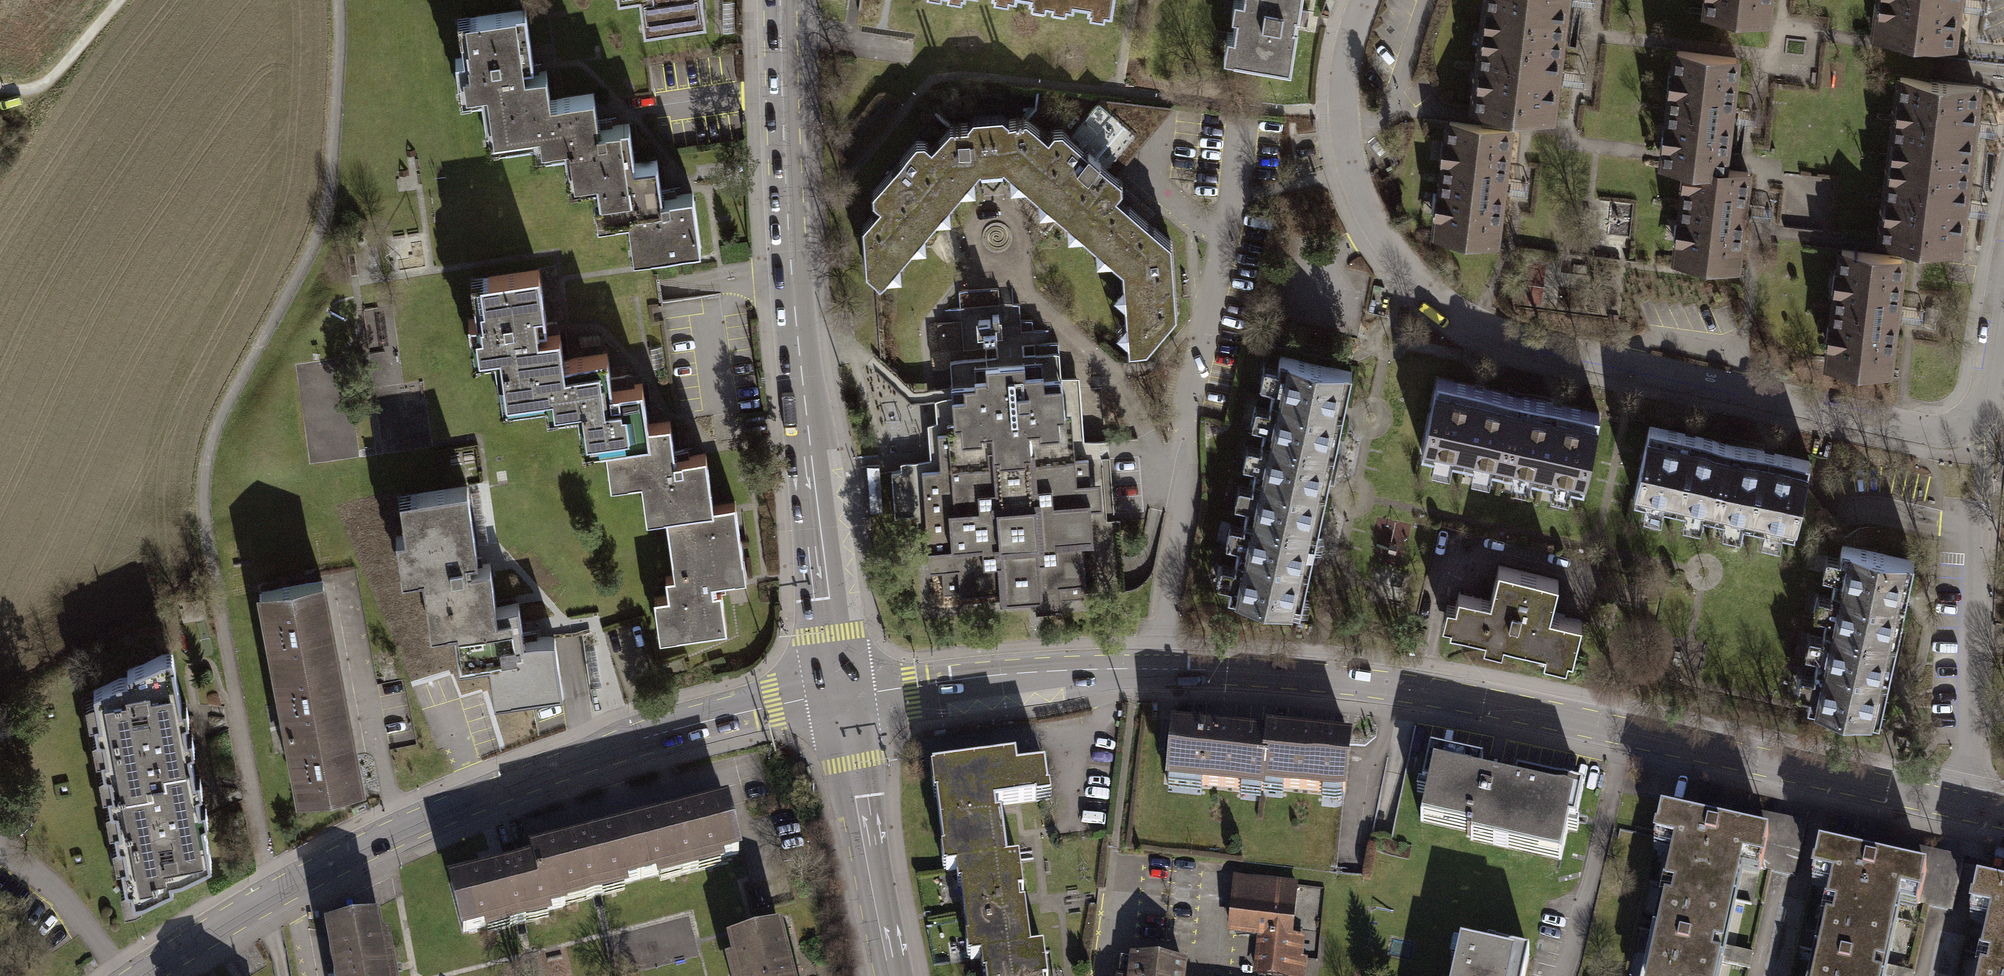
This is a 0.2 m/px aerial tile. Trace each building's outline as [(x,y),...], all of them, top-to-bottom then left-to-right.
[(643,35),(704,26),(700,0),(638,0),(643,35)] [(1112,0),(1087,0),(1087,3),(1090,4),(1090,8),(1102,10),(1103,5),(1111,7),(1112,0)] [(1302,0),(1249,0),(1249,3),(1238,1),(1235,19),(1242,20),(1239,39),(1232,38),(1229,62),(1292,72),(1302,0)] [(1480,35),(1559,44),(1563,14),(1585,16),(1587,0),(1483,0),(1480,35)] [(1701,2),(1709,3),(1707,19),(1767,26),(1770,0),(1701,0),(1701,2)] [(1872,40),(1952,49),(1955,19),(1977,22),(1980,0),(1876,0),(1872,40)] [(490,145),(535,138),(531,108),(550,106),(546,77),(524,80),(522,69),(534,67),(526,14),(459,24),(465,62),(455,63),(459,92),(463,91),(464,100),(483,97),(490,145)] [(1556,74),(1559,44),(1480,35),(1470,119),(1550,128),(1553,98),(1575,101),(1578,76),(1556,74)] [(1737,62),(1678,55),(1675,75),(1666,74),(1663,102),(1672,103),(1670,128),(1662,128),(1659,156),(1666,157),(1666,159),(1665,173),(1676,174),(1724,179),(1725,173),(1726,167),(1730,128),(1745,129),(1747,107),(1732,106),(1737,62)] [(1973,118),(1976,89),(1896,80),(1886,164),(1966,173),(1970,143),(1992,146),(1995,121),(1973,118)] [(572,187),(596,184),(636,178),(635,168),(629,129),(597,133),(592,100),(550,106),(531,108),(535,138),(537,153),(567,149),(572,187)] [(873,200),(880,205),(863,225),(866,270),(880,282),(887,273),(900,273),(900,258),(911,246),(927,245),(926,228),(935,217),(951,216),(950,199),(961,187),(974,186),(973,172),(979,166),(1005,165),(1011,170),(1012,183),(1025,182),(1039,195),(1040,208),(1054,207),(1068,220),(1069,233),(1083,232),(1097,244),(1098,258),(1112,257),(1123,266),(1124,280),(1113,291),(1126,302),(1126,318),(1116,329),(1129,339),(1129,349),(1146,348),(1176,313),(1171,242),(1116,195),(1121,189),(1121,179),(1108,169),(1161,108),(1101,101),(1071,136),(1063,130),(1054,130),(1048,137),(1027,118),(1009,119),(1009,117),(1002,112),(973,114),(968,120),(968,123),(951,123),(932,146),(925,140),(916,140),(873,191),(873,200)] [(1508,133),(1449,127),(1447,146),(1438,145),(1435,173),(1444,174),(1441,200),(1433,199),(1430,228),(1438,229),(1436,245),(1496,251),(1501,199),(1516,201),(1518,179),(1504,177),(1508,133)] [(1963,203),(1966,173),(1886,164),(1877,248),(1957,257),(1960,228),(1982,230),(1985,205),(1963,203)] [(657,165),(635,168),(636,178),(596,184),(600,214),(628,210),(635,258),(699,249),(692,198),(662,202),(657,165)] [(1746,176),(1725,173),(1724,179),(1676,174),(1674,200),(1683,201),(1680,226),(1672,226),(1669,254),(1677,255),(1675,271),(1735,277),(1740,226),(1755,227),(1757,205),(1743,204),(1746,176)] [(1900,262),(1841,255),(1838,274),(1829,273),(1826,301),(1835,302),(1832,328),(1824,327),(1820,355),(1828,356),(1826,372),(1886,380),(1892,328),(1907,330),(1909,308),(1895,306),(1900,262)] [(503,401),(548,395),(544,367),(562,364),(558,337),(537,340),(535,330),(545,328),(538,275),(481,283),(485,309),(480,310),(481,320),(469,322),(474,359),(497,356),(503,401)] [(606,358),(562,364),(544,367),(548,395),(551,416),(578,412),(584,452),(606,448),(647,443),(645,428),(639,386),(611,391),(606,358)] [(932,461),(899,463),(900,474),(890,475),(892,514),(926,512),(929,551),(930,574),(940,573),(941,596),(999,592),(1000,603),(1033,601),(1034,612),(1062,610),(1061,602),(1086,600),(1083,547),(1093,546),(1091,511),(1101,510),(1099,478),(1106,478),(1105,460),(1096,460),(1095,452),(1083,452),(1079,384),(1062,385),(1060,359),(1039,360),(1040,370),(1023,371),(1022,370),(984,373),(985,385),(971,386),(972,392),(950,394),(951,404),(937,405),(938,425),(932,426),(930,426),(932,457),(932,461)] [(1329,468),(1346,389),(1275,373),(1274,379),(1260,376),(1256,397),(1270,400),(1265,420),(1251,417),(1246,437),(1261,440),(1258,453),(1329,468)] [(1520,403),(1441,385),(1425,455),(1433,457),(1430,472),(1450,477),(1454,462),(1476,467),(1473,481),(1491,485),(1494,471),(1505,473),(1520,403)] [(1600,420),(1520,403),(1505,473),(1513,475),(1509,490),(1530,494),(1533,479),(1555,484),(1552,497),(1574,502),(1577,489),(1584,490),(1600,420)] [(606,448),(611,486),(642,482),(648,519),(669,516),(714,510),(706,457),(672,462),(667,425),(645,428),(647,443),(606,448)] [(1729,450),(1650,432),(1634,503),(1643,505),(1639,520),(1660,524),(1663,509),(1685,514),(1682,529),(1700,533),(1704,518),(1714,520),(1729,450)] [(1809,467),(1729,450),(1714,520),(1722,522),(1718,537),(1739,542),(1742,527),(1764,531),(1761,544),(1783,549),(1786,536),(1793,538),(1809,467)] [(1312,547),(1329,468),(1258,453),(1256,461),(1241,458),(1237,478),(1252,481),(1247,503),(1233,500),(1229,518),(1243,522),(1241,532),(1312,547)] [(432,636),(456,633),(498,627),(496,609),(490,566),(469,569),(468,561),(477,560),(467,490),(401,499),(406,537),(396,539),(402,578),(424,575),(432,636)] [(714,510),(669,516),(678,578),(668,580),(671,599),(657,601),(663,642),(727,633),(721,591),(710,592),(709,584),(746,579),(736,506),(714,510)] [(1294,626),(1312,547),(1241,532),(1239,540),(1224,536),(1220,557),(1235,560),(1230,582),(1217,579),(1212,601),(1225,604),(1224,611),(1294,626)] [(1382,532),(1381,567),(1414,567),(1415,533),(1382,532)] [(1897,644),(1914,565),(1843,550),(1842,558),(1826,555),(1822,575),(1837,578),(1832,600),(1818,597),(1814,615),(1828,619),(1826,629),(1897,644)] [(1491,605),(1459,597),(1456,610),(1448,608),(1443,628),(1451,630),(1450,634),(1486,643),(1484,651),(1502,656),(1504,648),(1546,658),(1544,666),(1566,671),(1568,663),(1573,664),(1582,627),(1550,620),(1559,585),(1499,570),(1491,605)] [(335,655),(322,585),(257,598),(270,667),(335,655)] [(519,605),(496,609),(498,627),(456,633),(459,660),(477,658),(479,669),(493,667),(498,704),(562,695),(555,639),(524,643),(519,605)] [(1880,723),(1897,644),(1826,629),(1824,637),(1809,634),(1805,654),(1820,657),(1815,679),(1802,676),(1798,698),(1810,701),(1809,708),(1880,723)] [(153,727),(183,721),(188,720),(186,707),(181,708),(171,654),(129,673),(132,683),(93,696),(94,704),(86,706),(90,728),(98,726),(101,741),(93,742),(97,763),(105,761),(158,752),(153,727)] [(348,724),(335,655),(270,667),(284,736),(348,724)] [(167,798),(197,794),(202,793),(199,779),(194,780),(189,751),(194,750),(192,736),(187,737),(183,721),(153,727),(158,752),(105,761),(107,776),(100,777),(103,798),(111,797),(114,812),(107,813),(110,833),(117,832),(171,823),(167,798)] [(361,793),(348,724),(284,736),(297,805),(361,793)] [(1266,743),(1171,735),(1166,791),(1261,800),(1261,796),(1266,743)] [(1266,743),(1261,796),(1345,804),(1351,748),(1266,740),(1266,743)] [(1481,771),(1428,759),(1420,796),(1427,797),(1420,830),(1469,841),(1468,849),(1558,869),(1566,829),(1573,830),(1582,793),(1516,778),(1513,790),(1478,783),(1481,771)] [(944,873),(957,871),(1006,864),(1000,820),(995,820),(994,808),(1036,802),(1037,805),(1051,803),(1050,794),(1047,795),(1044,771),(1016,775),(1014,763),(931,775),(934,800),(937,799),(945,852),(941,853),(944,873)] [(171,823),(117,832),(120,847),(113,849),(117,870),(124,868),(128,890),(121,891),(124,910),(171,888),(170,879),(185,878),(210,865),(202,823),(209,822),(206,808),(200,809),(197,794),(167,798),(171,823)] [(1665,885),(1673,886),(1733,899),(1740,867),(1769,873),(1795,878),(1806,829),(1705,808),(1701,828),(1660,820),(1655,843),(1673,847),(1665,885)] [(682,826),(630,839),(643,890),(657,886),(659,893),(725,876),(723,869),(740,865),(726,814),(682,826)] [(592,849),(535,864),(537,871),(548,915),(565,910),(566,917),(627,901),(625,894),(643,890),(630,839),(592,849)] [(1827,904),(1836,905),(1896,918),(1900,900),(1927,906),(1953,911),(1964,862),(1863,841),(1859,861),(1818,853),(1813,876),(1832,880),(1827,904)] [(1018,863),(1006,864),(957,871),(959,889),(962,888),(969,942),(966,942),(969,961),(982,960),(1030,953),(1024,908),(1019,908),(1018,897),(1022,896),(1018,863)] [(506,879),(446,895),(459,946),(475,942),(477,949),(537,933),(535,926),(550,922),(548,915),(537,871),(506,879)] [(1232,882),(1226,936),(1255,939),(1251,975),(1306,975),(1308,960),(1300,959),(1302,943),(1290,942),(1295,888),(1232,882)] [(1988,952),(2003,955),(2003,892),(1974,885),(1969,909),(1988,913),(1980,950),(1988,952)] [(1733,899),(1673,886),(1671,900),(1663,898),(1646,975),(1717,975),(1719,966),(1709,964),(1712,951),(1722,953),(1733,899)] [(1896,918),(1836,905),(1833,920),(1825,918),(1813,975),(1873,975),(1874,971),(1884,974),(1896,918)] [(335,975),(395,975),(389,948),(384,949),(379,926),(328,935),(335,975)] [(776,929),(726,942),(730,958),(723,960),(727,975),(789,975),(776,929)] [(1461,951),(1456,975),(1525,975),(1529,958),(1496,952),(1495,958),(1461,951)] [(1030,953),(982,960),(984,975),(1045,975),(1042,952),(1030,953)] [(1988,952),(1985,965),(1977,964),(1974,975),(2003,975),(2003,955),(1988,952)] [(1183,964),(1120,957),(1118,975),(1181,975),(1183,964)]
